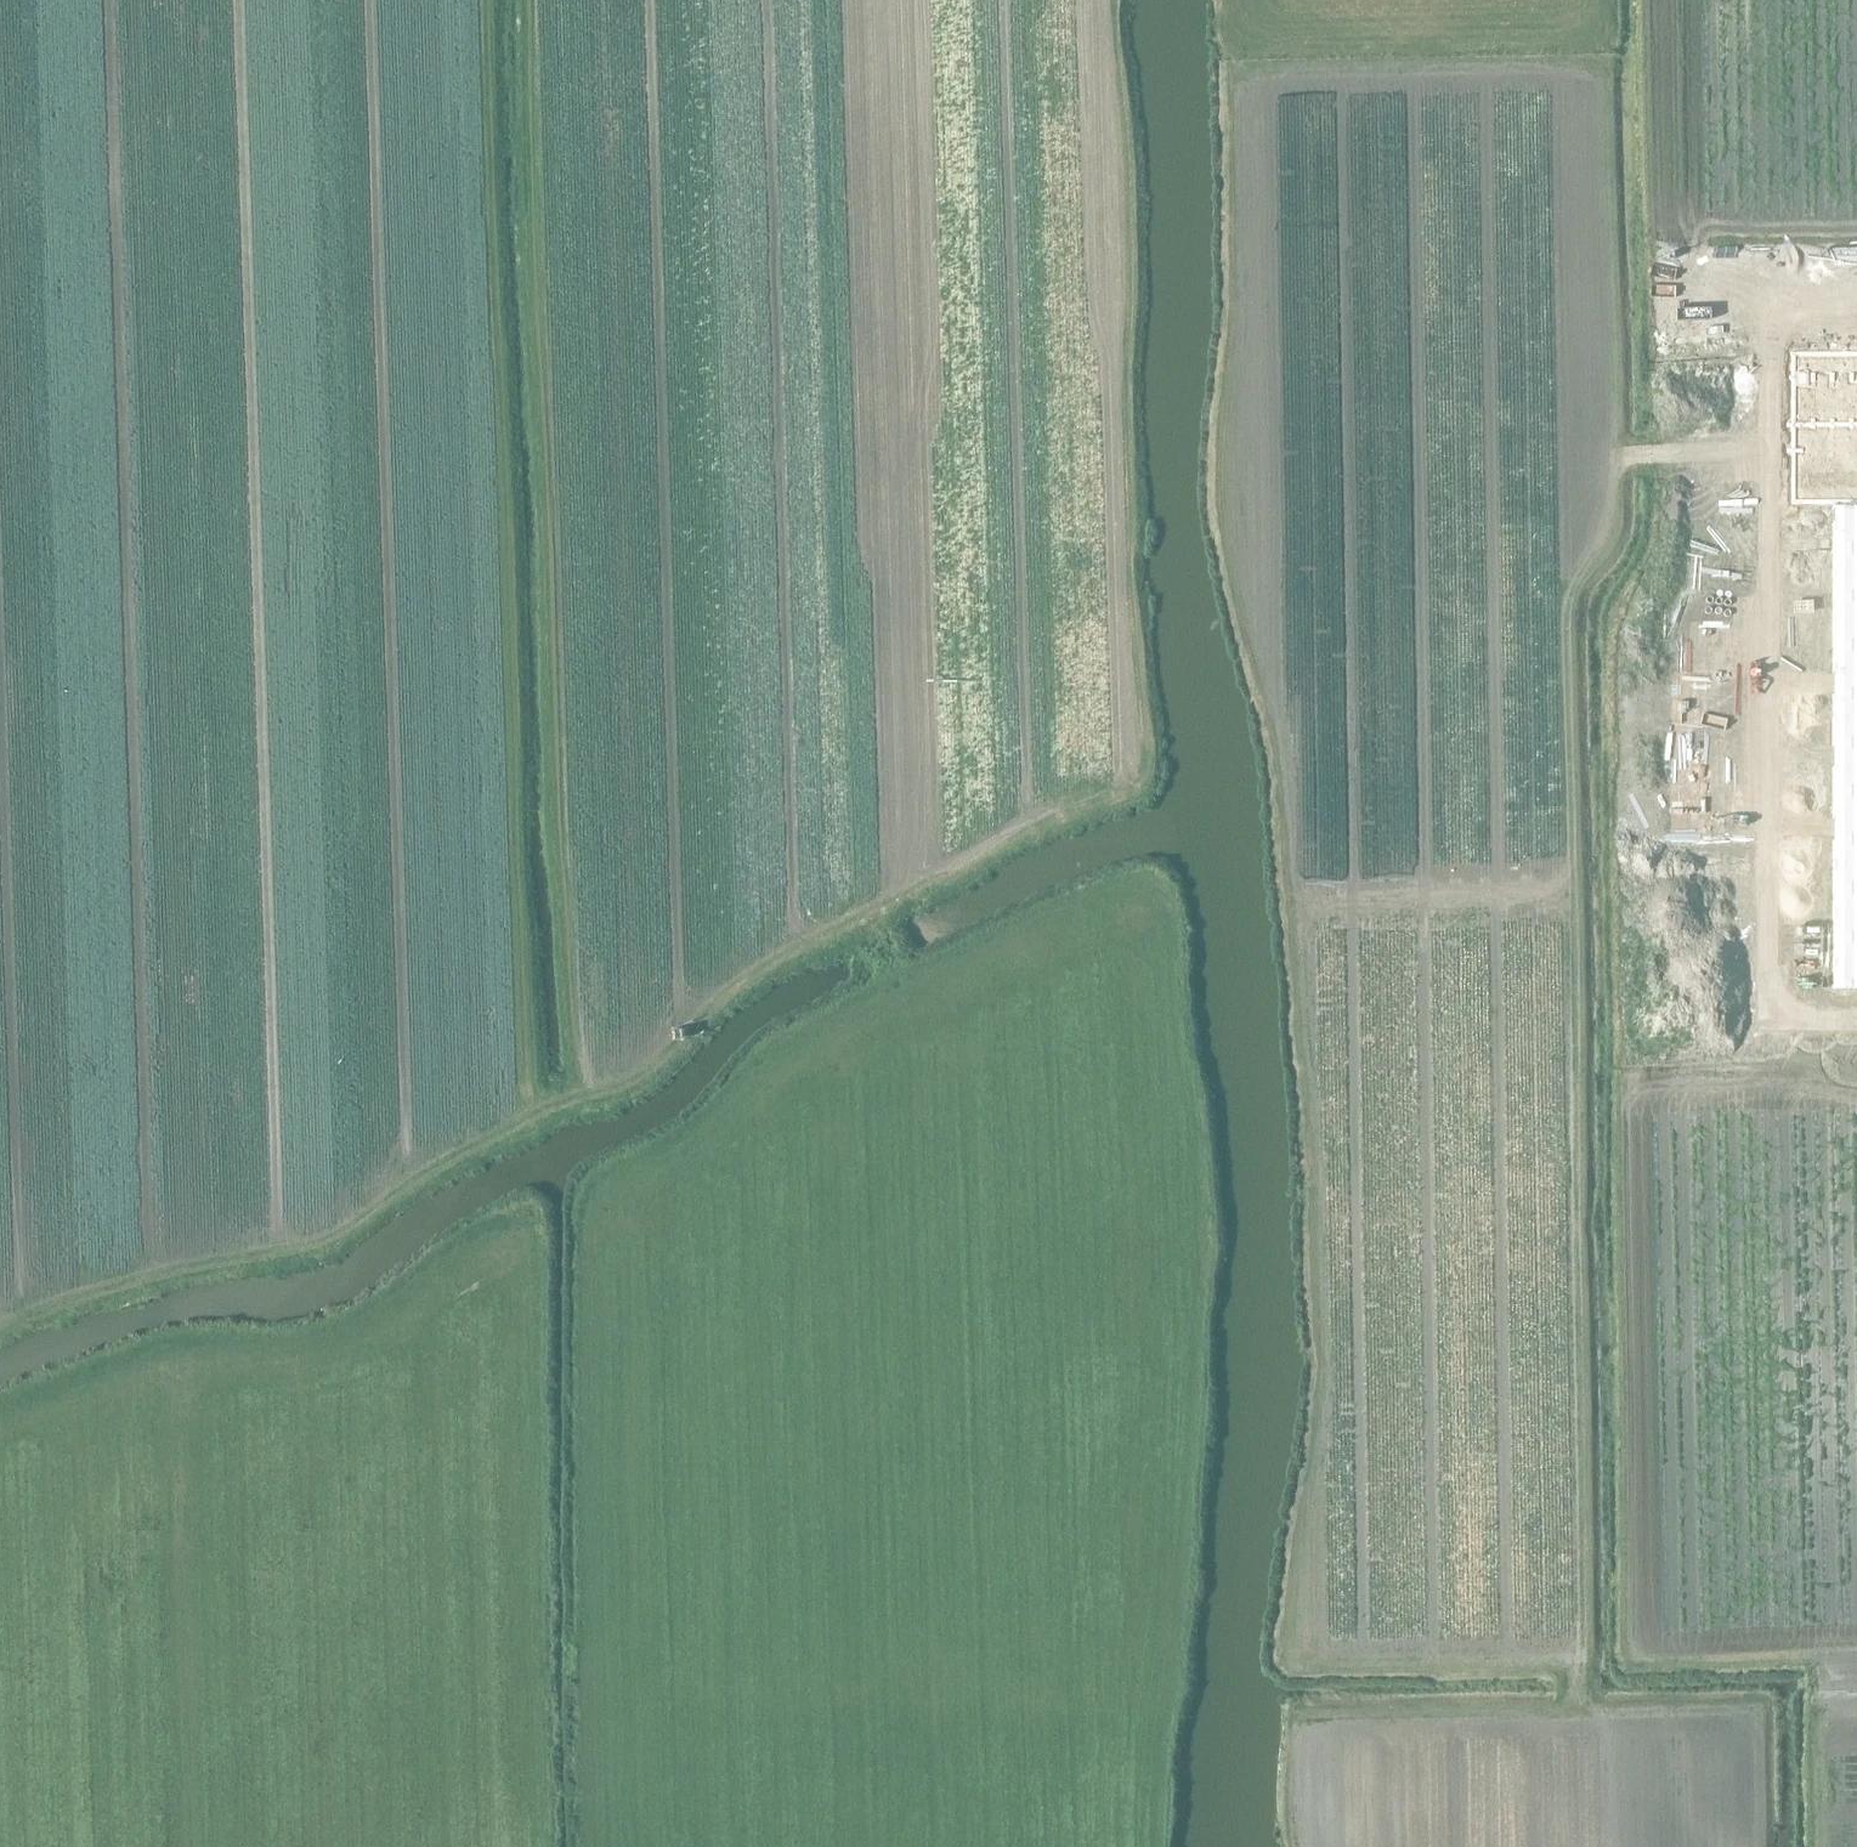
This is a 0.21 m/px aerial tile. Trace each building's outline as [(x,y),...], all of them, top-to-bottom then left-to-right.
[(1792,352),(1792,502),(1831,502),(1856,502),(1856,352),(1792,352)] [(1833,989),(1856,989),(1856,502),(1831,502),(1833,989)]
